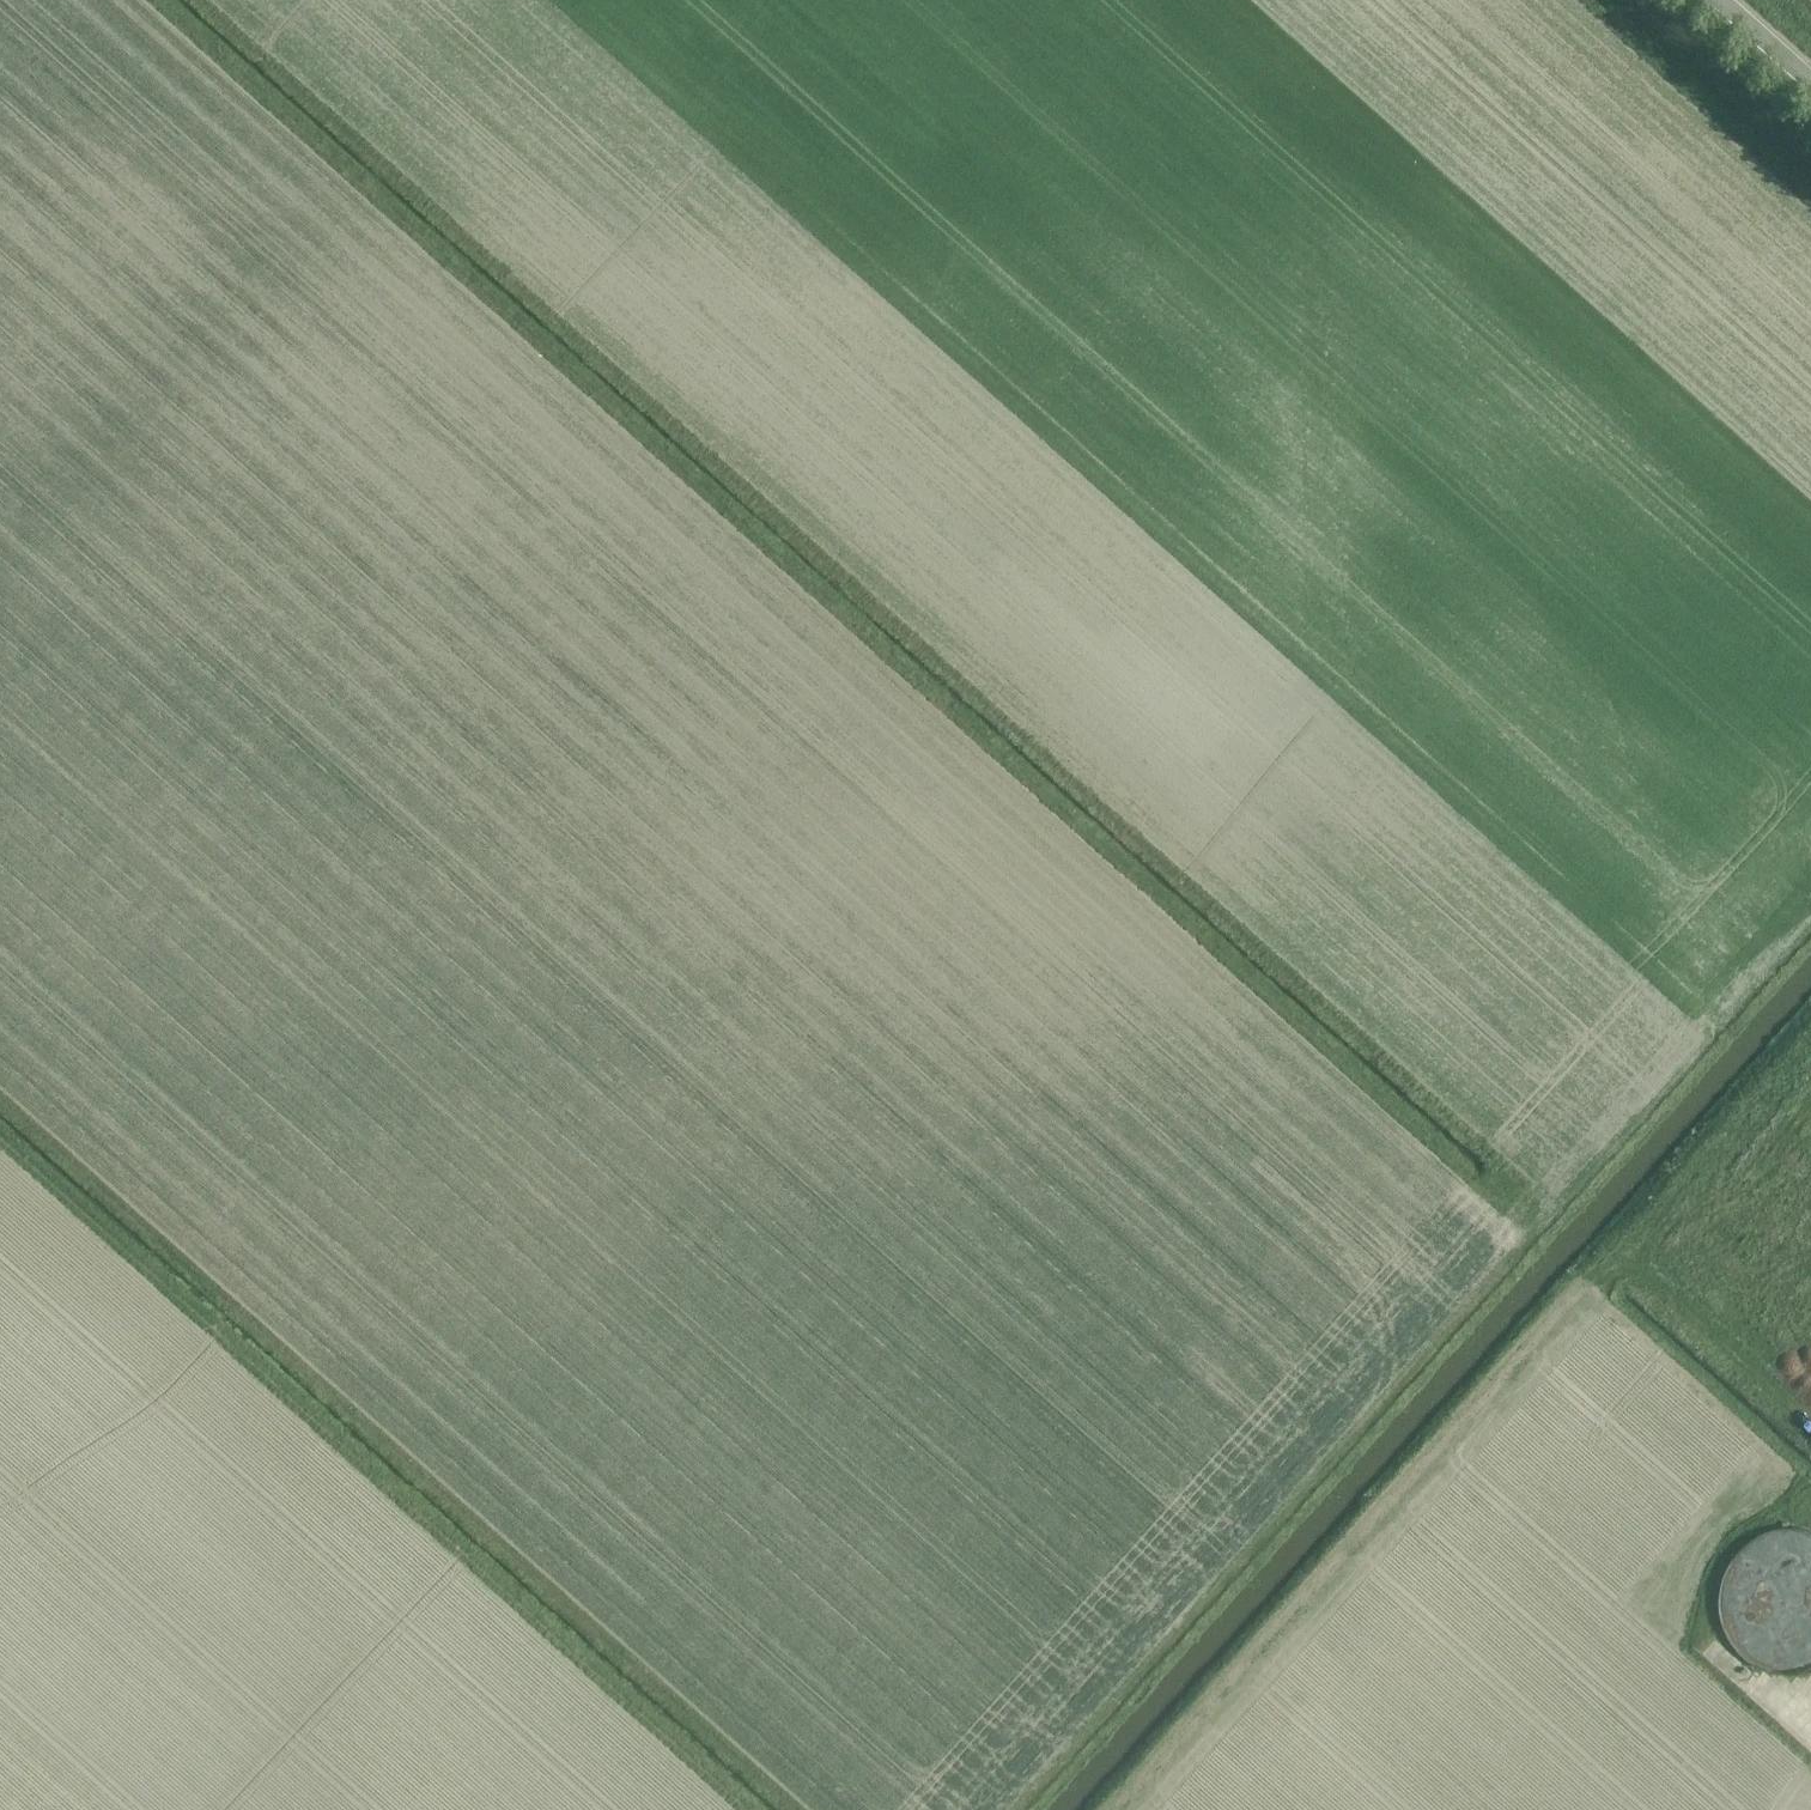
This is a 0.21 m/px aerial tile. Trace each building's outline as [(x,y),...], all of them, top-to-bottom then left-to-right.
[(1810,1652),(1810,1532),(1790,1530),(1746,1538),(1737,1621),(1664,1635),(1810,1652)]
